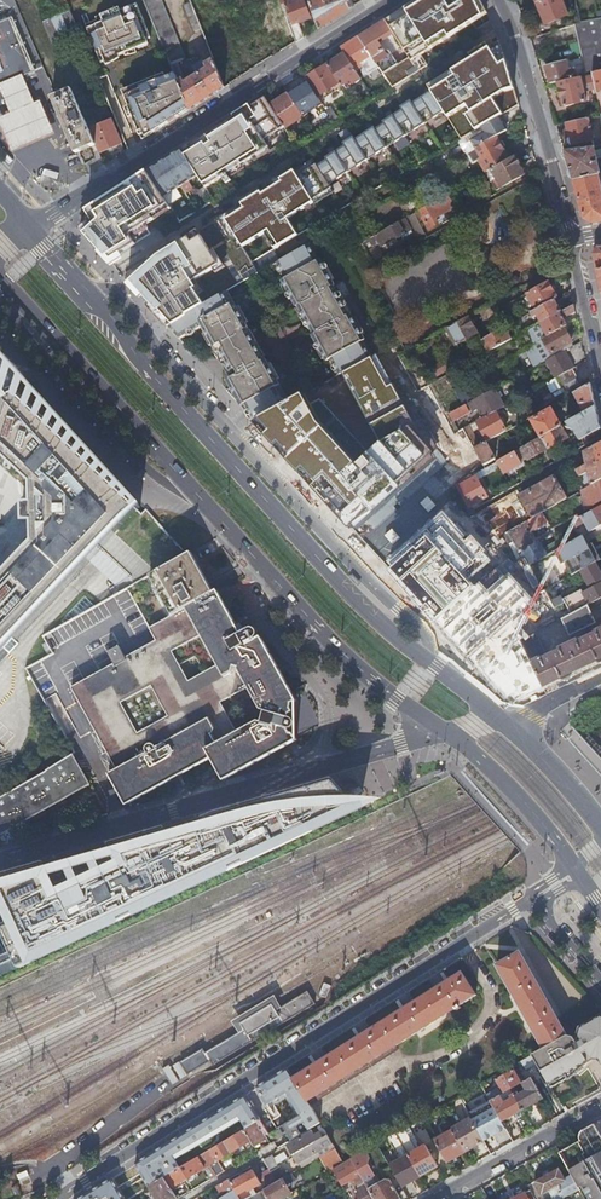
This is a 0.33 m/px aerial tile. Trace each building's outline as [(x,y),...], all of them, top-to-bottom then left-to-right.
[(189,110),(224,88),(213,61),(206,66),(202,60),(192,67),(196,73),(194,75),(195,77),(186,84),(177,63),(185,60),(161,0),(144,0),(174,73),(189,110)] [(280,3),(284,1),(290,15),(285,16),(288,24),(310,16),(304,0),(279,0),(280,3)] [(319,26),(353,5),(351,0),(309,0),(319,26)] [(382,74),(391,87),(427,64),(421,54),(486,12),(480,0),(416,0),(384,21),(393,33),(408,57),(396,65),(382,74)] [(561,0),(541,0),(536,2),(545,24),(570,13),(569,11),(566,12),(561,0)] [(194,31),(200,29),(190,3),(183,5),(194,31)] [(96,20),(85,25),(101,63),(124,54),(131,51),(135,49),(133,45),(146,39),(150,38),(136,4),(120,11),(118,8),(95,18),(96,20)] [(78,33),(69,11),(43,22),(52,44),(78,33)] [(600,70),(600,17),(581,21),(574,24),(581,56),(545,65),(550,83),(560,81),(592,74),(592,72),(600,70)] [(11,18),(0,22),(0,86),(22,76),(34,71),(11,18)] [(372,58),(382,74),(396,65),(389,54),(386,56),(376,41),(382,37),(384,40),(393,33),(384,21),(375,26),(369,30),(358,37),(372,58)] [(295,42),(303,37),(297,22),(289,25),(292,36),(295,42)] [(372,80),(382,74),(372,58),(358,37),(340,49),(344,54),(353,68),(360,64),(367,75),(368,74),(372,80)] [(146,39),(133,45),(135,49),(148,43),(146,39)] [(155,312),(170,329),(188,320),(185,314),(204,304),(223,293),(224,292),(227,290),(258,273),(241,245),(268,229),(279,247),(298,235),(287,217),(314,202),(312,200),(332,188),(330,184),(445,112),(461,139),(499,117),(519,105),(500,41),(453,71),(457,76),(433,91),(429,86),(424,89),(427,95),(414,103),(411,97),(404,101),(408,107),(395,115),(392,109),(385,113),(388,119),(376,127),(372,121),(366,125),(369,131),(356,139),(349,127),(340,133),(347,145),(337,151),(334,145),(327,150),(331,155),(298,175),(295,170),(213,221),(215,224),(199,235),(197,231),(156,256),(157,257),(132,282),(143,295),(141,297),(155,312)] [(344,89),(360,79),(353,68),(344,54),(326,65),(338,83),(341,87),(342,86),(344,89)] [(316,97),(338,83),(326,65),(304,79),(306,82),(314,94),(316,97)] [(600,114),(600,70),(592,72),(592,74),(595,87),(600,114)] [(142,140),(189,110),(174,73),(157,80),(155,77),(129,88),(130,91),(123,95),(128,107),(124,109),(128,119),(132,117),(142,140)] [(595,87),(592,74),(560,81),(561,86),(560,87),(564,105),(585,100),(583,89),(595,87)] [(58,131),(42,96),(32,100),(22,76),(0,86),(0,95),(7,111),(0,114),(0,122),(13,151),(58,131)] [(309,97),(314,94),(306,82),(287,94),(295,106),(309,97)] [(86,122),(72,89),(56,96),(80,152),(96,145),(86,122)] [(282,126),(301,114),(299,111),(295,106),(287,94),(269,105),(282,126)] [(263,138),(282,126),(269,105),(264,97),(181,150),(197,176),(204,187),(222,176),(226,183),(231,180),(226,173),(268,146),(263,138)] [(295,106),(299,111),(312,101),(309,97),(295,106)] [(318,100),(333,121),(337,119),(323,97),(318,100)] [(593,147),(600,144),(600,115),(600,114),(587,117),(587,118),(567,122),(569,135),(568,135),(570,143),(590,139),(591,147),(593,147)] [(464,153),(467,154),(477,148),(496,137),(507,131),(499,117),(461,139),(459,140),(459,144),(464,153)] [(96,145),(100,153),(121,144),(111,120),(96,127),(93,119),(86,122),(96,145)] [(477,148),(467,154),(473,163),(479,160),(486,173),(491,170),(512,158),(508,150),(507,148),(505,150),(506,145),(503,141),(499,140),(498,141),(496,137),(477,148)] [(600,157),(600,149),(594,150),(593,147),(591,147),(564,150),(573,180),(574,180),(597,175),(599,174),(596,158),(600,157)] [(147,172),(163,198),(197,176),(181,150),(147,172)] [(495,177),(490,180),(496,191),(525,174),(515,156),(512,158),(491,170),(495,177)] [(491,170),(486,173),(490,180),(495,177),(491,170)] [(170,209),(163,198),(147,172),(84,212),(87,225),(82,231),(102,254),(109,262),(136,244),(135,243),(149,234),(144,226),(170,209)] [(600,221),(600,191),(597,175),(574,180),(584,217),(592,223),(600,221)] [(453,208),(446,195),(414,214),(419,222),(423,220),(429,230),(447,219),(444,214),(453,208)] [(419,222),(414,214),(409,216),(419,237),(425,234),(419,222)] [(358,245),(361,244),(367,240),(355,217),(345,223),(358,245)] [(367,240),(361,244),(374,267),(385,261),(375,243),(378,241),(381,247),(403,235),(402,235),(411,230),(405,219),(367,240)] [(320,258),(312,242),(309,244),(317,259),(320,258)] [(343,373),(371,357),(363,342),(366,340),(363,335),(358,327),(354,318),(351,313),(350,314),(349,313),(343,302),(341,298),(335,287),(334,286),(336,285),(333,280),(324,264),(320,258),(317,259),(309,244),(277,262),(285,276),(281,278),(283,281),(291,296),(297,307),(299,306),(299,307),(305,318),(307,320),(313,332),(314,333),(312,334),(319,346),(322,351),(325,358),(327,360),(330,358),(340,375),(343,373)] [(541,248),(527,255),(533,266),(554,255),(548,244),(541,248)] [(598,246),(593,255),(596,270),(600,269),(600,245),(598,246)] [(277,262),(273,264),(281,278),(285,276),(277,262)] [(326,262),(324,264),(333,280),(336,278),(326,262)] [(291,296),(283,281),(281,282),(289,297),(291,296)] [(535,310),(555,299),(557,298),(547,281),(526,293),(535,310)] [(337,286),(335,287),(341,298),(343,297),(337,286)] [(234,302),(227,290),(224,292),(231,304),(234,302)] [(260,419),(284,406),(274,388),(280,385),(277,380),(269,365),(266,360),(264,360),(263,358),(253,340),(249,332),(247,329),(249,328),(246,323),(237,308),(234,302),(231,304),(224,292),(223,293),(204,304),(185,314),(188,320),(170,329),(180,340),(185,337),(188,335),(194,331),(200,327),(206,334),(215,345),(220,352),(226,360),(231,368),(235,375),(228,379),(233,388),(241,407),(245,411),(255,422),(260,419)] [(539,320),(541,323),(562,312),(555,299),(535,310),(534,310),(539,320)] [(345,300),(343,302),(349,313),(351,311),(345,300)] [(577,320),(573,305),(562,312),(541,323),(530,329),(537,342),(564,328),(577,320)] [(240,306),(237,308),(246,323),(248,321),(240,306)] [(303,319),(305,318),(299,307),(297,308),(303,319)] [(523,329),(539,320),(534,310),(518,319),(523,329)] [(358,327),(363,335),(366,333),(357,317),(354,318),(358,327)] [(468,317),(447,329),(456,345),(477,333),(468,317)] [(480,340),(487,352),(530,329),(541,323),(539,320),(523,329),(518,319),(480,340)] [(311,333),(313,332),(307,320),(305,322),(311,333)] [(537,342),(526,349),(535,366),(546,360),(564,350),(570,346),(569,343),(572,342),(564,328),(537,342)] [(251,331),(249,332),(253,340),(263,358),(265,356),(251,331)] [(213,347),(215,345),(206,334),(204,335),(213,347)] [(371,357),(374,356),(367,342),(366,340),(363,342),(371,357)] [(323,359),(325,358),(322,351),(319,346),(317,347),(323,359)] [(466,348),(430,368),(435,376),(471,356),(468,351),(466,348)] [(573,368),(564,350),(546,360),(555,378),(558,376),(572,368),(573,368)] [(229,369),(231,368),(226,360),(220,352),(218,354),(225,362),(229,369)] [(308,405),(304,395),(289,403),(284,406),(260,419),(269,431),(266,434),(271,439),(272,438),(278,444),(277,446),(343,518),(395,483),(389,473),(403,464),(409,474),(434,458),(377,354),(374,356),(371,357),(343,373),(384,445),(391,453),(377,462),(320,399),(308,405)] [(329,364),(336,377),(340,375),(330,358),(327,360),(329,364)] [(269,365),(277,380),(279,379),(271,364),(269,365)] [(577,377),(572,368),(558,376),(563,384),(577,377)] [(596,407),(591,384),(574,393),(585,413),(596,407)] [(274,388),(284,406),(289,403),(283,390),(280,385),(274,388)] [(471,401),(462,385),(454,389),(459,397),(463,405),(471,401)] [(226,391),(241,407),(233,388),(226,391)] [(494,388),(471,401),(463,405),(449,413),(453,421),(474,409),(472,405),(475,404),(477,408),(482,417),(495,410),(504,406),(494,388)] [(103,548),(138,510),(140,508),(16,392),(0,399),(0,453),(32,482),(32,501),(23,502),(24,522),(33,521),(34,540),(0,577),(0,658),(103,548)] [(463,405),(459,397),(443,406),(447,414),(449,413),(463,405)] [(600,428),(596,407),(585,413),(566,423),(569,429),(574,430),(580,440),(600,428)] [(532,420),(541,437),(542,437),(561,426),(552,409),(532,420)] [(506,431),(495,410),(482,417),(476,421),(480,427),(487,441),(506,431)] [(480,427),(476,421),(469,425),(472,431),(480,427)] [(469,425),(463,428),(474,448),(480,445),(472,431),(469,425)] [(542,437),(548,448),(568,438),(561,426),(542,437)] [(528,460),(548,448),(542,437),(541,437),(521,448),(528,460)] [(480,445),(474,448),(483,465),(495,459),(486,442),(480,445)] [(586,488),(600,479),(600,442),(585,451),(587,463),(576,469),(582,480),(586,488)] [(496,462),(504,477),(507,475),(505,472),(521,463),(515,451),(496,462)] [(474,474),(456,484),(469,506),(486,497),(474,474)] [(521,496),(533,517),(542,512),(566,499),(554,477),(521,496)] [(581,490),(585,509),(600,500),(600,479),(586,488),(581,490)] [(575,484),(579,491),(581,490),(586,488),(582,480),(575,484)] [(581,517),(581,516),(573,521),(576,526),(571,529),(577,539),(583,535),(600,525),(600,505),(581,517)] [(140,582),(152,575),(189,554),(147,508),(142,513),(138,510),(103,548),(140,582)] [(533,517),(529,519),(534,529),(547,521),(542,512),(533,517)] [(469,539),(446,514),(389,564),(510,700),(546,688),(522,640),(543,612),(511,574),(489,592),(481,582),(476,587),(472,582),(491,561),(475,535),(469,539)] [(529,519),(508,531),(519,551),(522,550),(531,566),(550,555),(550,554),(554,551),(563,546),(561,542),(545,550),(540,543),(533,547),(523,530),(528,527),(530,530),(534,529),(529,519)] [(583,535),(577,539),(563,546),(554,551),(561,564),(565,562),(572,575),(581,571),(595,563),(600,560),(600,559),(592,542),(588,545),(583,535)] [(195,564),(199,562),(193,552),(189,554),(195,564)] [(174,615),(211,594),(206,584),(210,582),(199,562),(195,564),(189,554),(152,575),(174,615)] [(595,563),(581,571),(590,588),(582,592),(581,589),(562,599),(560,596),(551,601),(554,607),(564,602),(571,614),(588,605),(592,603),(600,598),(600,573),(595,563)] [(211,594),(215,592),(210,582),(206,584),(211,594)] [(109,774),(125,804),(210,758),(223,780),(294,738),(297,702),(264,638),(259,640),(259,639),(259,638),(260,637),(260,636),(260,635),(260,634),(260,633),(257,630),(253,629),(243,634),(219,590),(215,592),(211,594),(174,615),(151,628),(158,640),(127,657),(120,646),(109,652),(115,663),(71,688),(99,738),(116,769),(109,774)] [(66,623),(97,606),(86,597),(62,621),(66,623)] [(592,603),(594,607),(600,603),(600,598),(592,603)] [(564,602),(554,607),(561,619),(562,618),(571,614),(564,602)] [(571,614),(562,618),(571,635),(597,621),(588,605),(571,614)] [(598,630),(598,631),(579,641),(578,640),(561,648),(562,650),(548,656),(536,632),(522,640),(546,688),(600,662),(600,628),(598,630)] [(54,653),(48,642),(43,644),(49,655),(54,653)] [(304,715),(315,714),(312,695),(301,697),(304,715)] [(73,753),(46,770),(47,771),(0,798),(0,835),(90,784),(73,753)] [(84,940),(83,936),(91,932),(93,936),(211,880),(210,876),(218,872),(219,876),(353,813),(346,806),(344,808),(326,787),(179,831),(0,886),(0,979),(84,940)] [(543,1048),(566,1035),(521,950),(497,963),(543,1048)] [(298,1083),(311,1105),(399,1049),(397,1045),(456,1008),(458,1010),(462,1007),(460,1005),(477,995),(463,972),(449,980),(447,982),(405,1008),(403,1010),(361,1036),(359,1037),(317,1063),(315,1065),(294,1078),(298,1083)] [(240,1036),(163,1068),(169,1081),(254,1046),(249,1035),(316,1007),(310,992),(280,1004),(278,999),(232,1018),(240,1036)] [(600,1016),(579,1027),(579,1035),(581,1039),(577,1041),(575,1037),(566,1035),(543,1048),(532,1054),(539,1065),(550,1085),(567,1075),(569,1078),(569,1079),(576,1073),(589,1061),(587,1058),(592,1055),(594,1059),(596,1059),(599,1060),(600,1062),(600,1016)] [(579,1035),(579,1027),(566,1035),(575,1037),(577,1041),(581,1039),(579,1035)] [(539,1065),(532,1054),(520,1062),(526,1073),(539,1065)] [(578,1075),(596,1059),(594,1059),(592,1055),(587,1058),(589,1061),(576,1073),(578,1075)] [(288,1091),(302,1113),(312,1107),(311,1105),(298,1083),(294,1078),(288,1068),(258,1086),(268,1103),(288,1091)] [(500,1087),(486,1095),(490,1101),(493,1099),(500,1095),(501,1094),(505,1092),(511,1089),(514,1087),(521,1083),(526,1080),(523,1074),(518,1077),(514,1069),(495,1079),(500,1087)] [(567,1075),(550,1085),(552,1088),(569,1078),(567,1075)] [(522,1110),(544,1098),(532,1077),(526,1080),(521,1083),(526,1091),(519,1095),(514,1087),(511,1089),(522,1110)] [(493,1099),(490,1101),(495,1110),(502,1122),(522,1110),(511,1089),(505,1092),(508,1098),(510,1097),(512,1099),(505,1103),(500,1095),(493,1099)] [(466,1092),(458,1097),(468,1113),(474,1110),(474,1109),(476,1108),(469,1094),(467,1095),(466,1092)] [(240,1116),(247,1127),(261,1119),(262,1119),(246,1094),(136,1163),(149,1186),(165,1177),(182,1167),(175,1155),(240,1116)] [(490,1101),(486,1095),(479,1100),(483,1105),(490,1101)] [(478,1118),(474,1110),(468,1113),(471,1118),(482,1137),(504,1125),(503,1125),(502,1123),(502,1122),(495,1110),(490,1101),(483,1105),(487,1114),(478,1118)] [(308,1130),(321,1122),(312,1107),(302,1113),(288,1122),(291,1128),(304,1121),(308,1130)] [(452,1128),(453,1130),(465,1151),(484,1141),(482,1137),(471,1118),(452,1128)] [(254,1144),(267,1137),(266,1134),(269,1132),(261,1119),(247,1127),(245,1129),(251,1140),(254,1144)] [(593,1124),(580,1132),(580,1133),(579,1134),(579,1136),(579,1138),(580,1139),(580,1141),(559,1153),(572,1175),(579,1188),(582,1186),(584,1190),(585,1189),(588,1194),(587,1195),(589,1198),(600,1198),(600,1137),(593,1124)] [(404,1127),(395,1132),(420,1176),(438,1166),(426,1145),(417,1150),(404,1127)] [(220,1144),(211,1149),(218,1160),(251,1140),(245,1129),(224,1141),(220,1144)] [(453,1130),(434,1140),(446,1161),(465,1151),(453,1130)] [(292,1154),(323,1137),(320,1132),(314,1135),(312,1131),(287,1145),(292,1154)] [(398,1157),(400,1159),(389,1165),(402,1187),(420,1176),(395,1132),(387,1137),(398,1157)] [(278,1147),(291,1140),(287,1133),(274,1141),(278,1147)] [(321,1156),(335,1147),(328,1134),(323,1137),(292,1154),(298,1163),(299,1162),(301,1161),(304,1165),(321,1156)] [(343,1162),(335,1147),(321,1156),(329,1170),(333,1168),(334,1167),(343,1162)] [(210,1150),(198,1157),(204,1168),(210,1179),(216,1175),(224,1171),(218,1160),(211,1149),(210,1150)] [(360,1175),(368,1189),(380,1182),(377,1177),(376,1178),(368,1163),(370,1158),(365,1150),(351,1158),(360,1175)] [(277,1163),(288,1157),(285,1151),(274,1158),(277,1163)] [(268,1168),(277,1163),(274,1158),(273,1156),(264,1160),(268,1168)] [(204,1168),(198,1157),(182,1167),(165,1177),(178,1198),(189,1191),(183,1181),(204,1168)] [(389,1165),(400,1159),(398,1157),(388,1163),(389,1165)] [(351,1158),(343,1162),(334,1167),(333,1168),(342,1185),(351,1179),(356,1188),(354,1189),(360,1198),(374,1198),(368,1189),(360,1175),(351,1158)] [(276,1181),(287,1175),(284,1170),(282,1171),(280,1167),(271,1172),(276,1181)] [(273,1183),(276,1181),(271,1172),(268,1168),(261,1173),(269,1186),(273,1183)] [(579,1189),(579,1188),(572,1175),(565,1179),(559,1168),(535,1182),(541,1194),(547,1190),(551,1196),(559,1192),(560,1194),(561,1193),(564,1198),(579,1189)] [(251,1196),(248,1190),(261,1183),(253,1169),(231,1182),(240,1198),(246,1198),(251,1196)] [(290,1173),(287,1175),(276,1181),(273,1183),(269,1186),(261,1190),(266,1198),(280,1198),(289,1194),(284,1186),(295,1181),(290,1173)] [(149,1186),(157,1198),(176,1198),(178,1198),(165,1177),(149,1186)] [(400,1198),(388,1177),(380,1182),(368,1189),(374,1198),(399,1198),(400,1198)] [(113,1178),(79,1198),(125,1198),(113,1178)] [(228,1178),(217,1186),(223,1196),(224,1198),(240,1198),(231,1182),(228,1178)] [(522,1182),(511,1187),(516,1196),(527,1190),(522,1182)] [(530,1190),(534,1197),(541,1194),(535,1182),(528,1186),(530,1190)] [(261,1190),(251,1196),(246,1198),(266,1198),(261,1190)] [(534,1197),(530,1190),(513,1198),(535,1198),(534,1197)] [(564,1198),(561,1193),(560,1194),(559,1192),(551,1196),(547,1190),(541,1194),(534,1197),(535,1198),(561,1198),(564,1198)]
